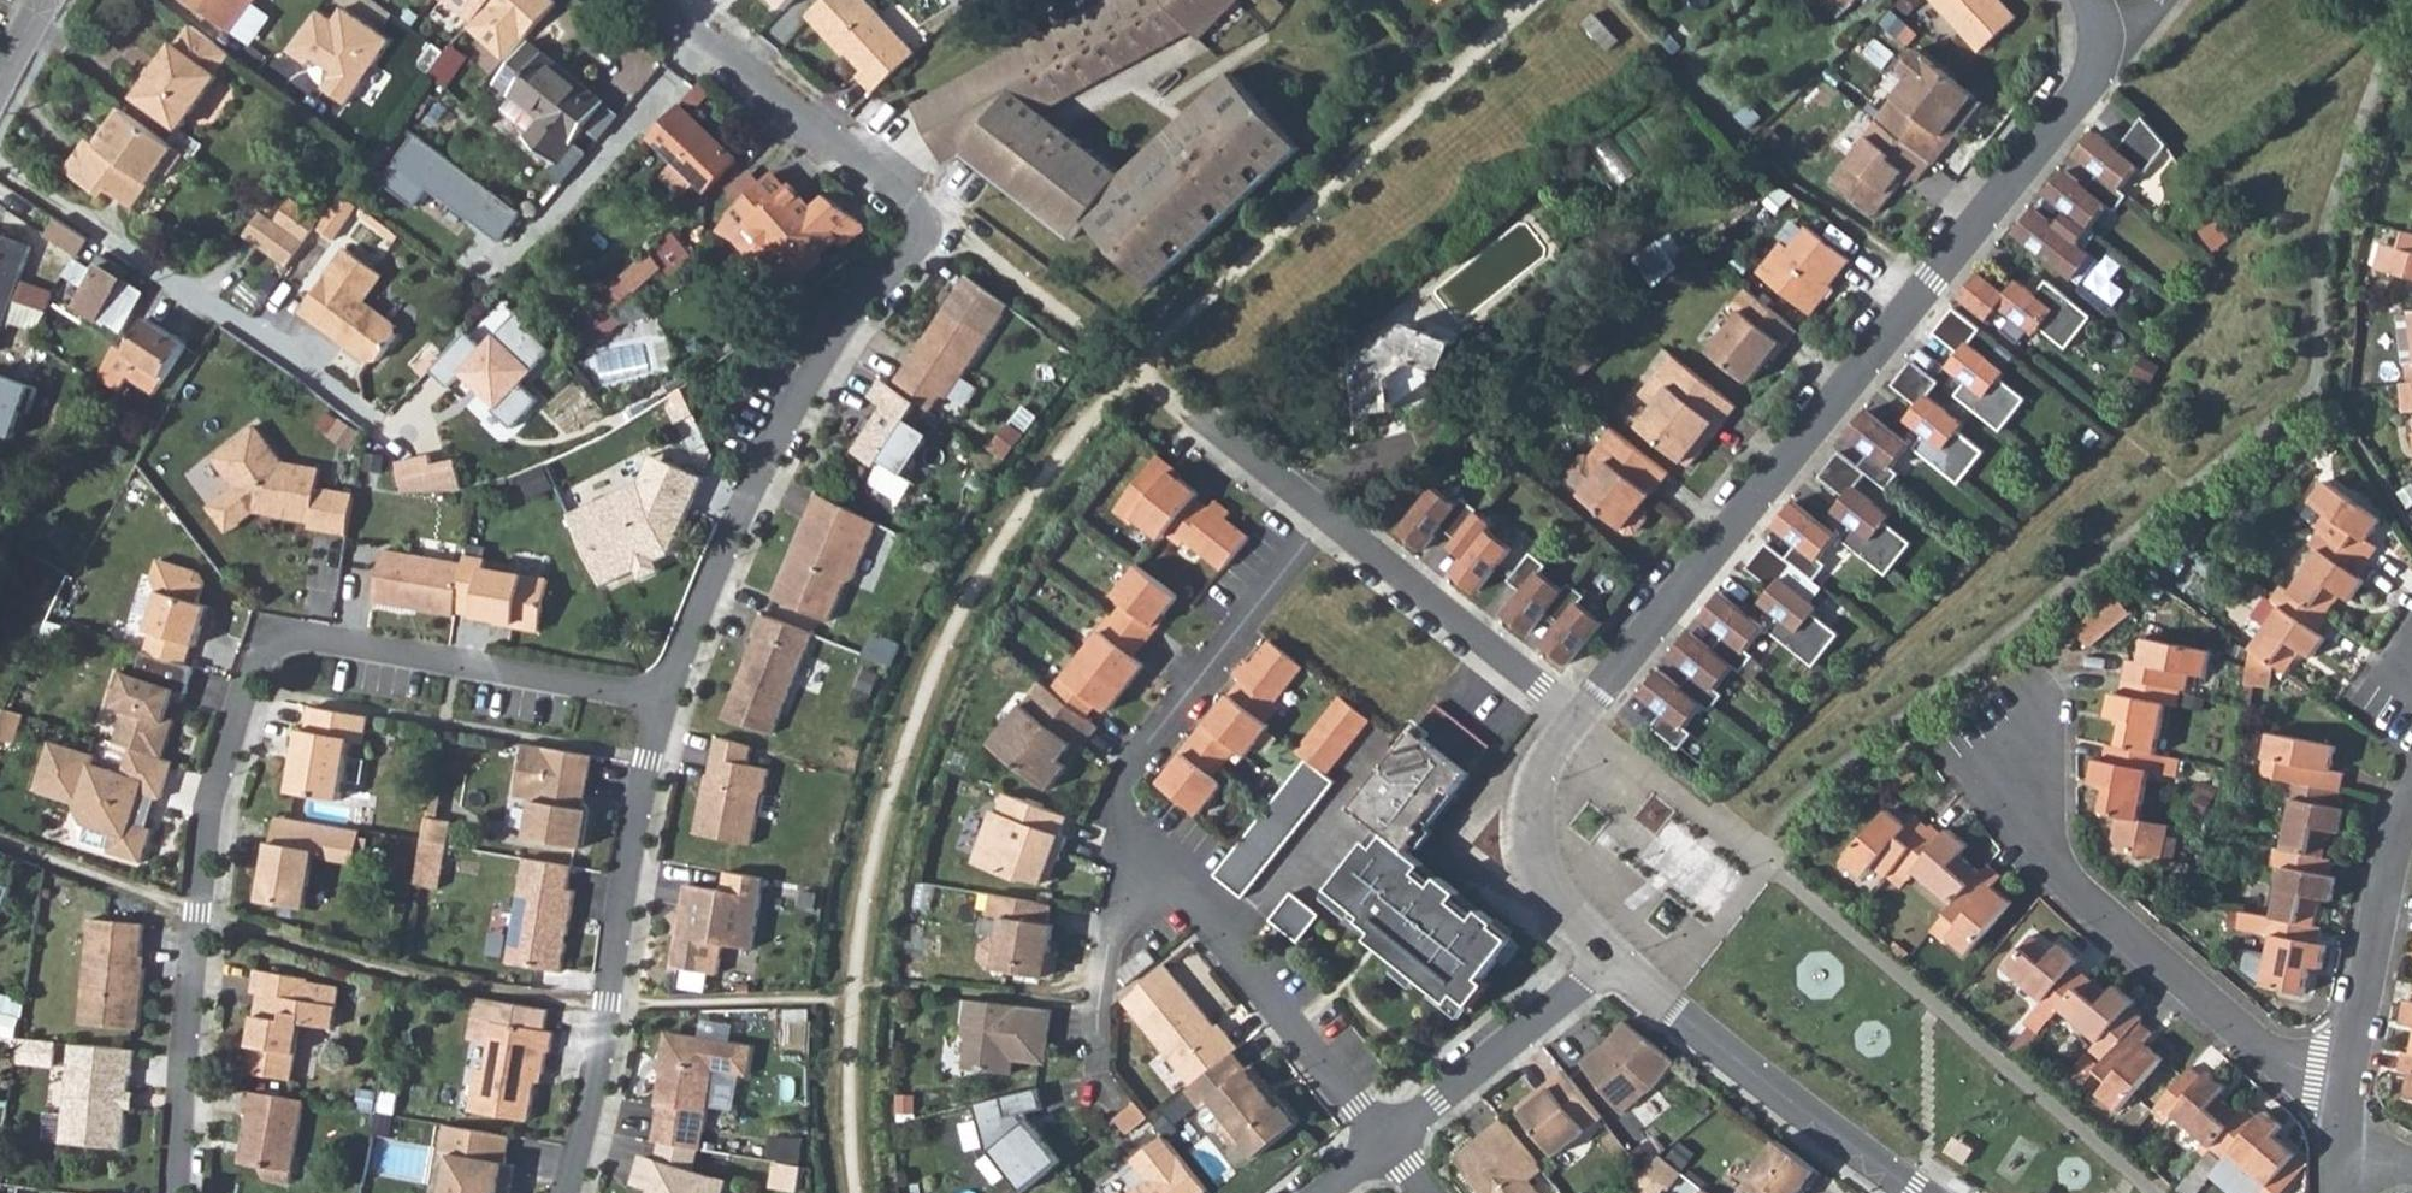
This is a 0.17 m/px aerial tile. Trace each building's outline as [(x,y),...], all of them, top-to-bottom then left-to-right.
[(227,27),(247,0),(191,0),(227,27)] [(475,21),(495,0),(448,0),(475,21)] [(470,26),(506,59),(562,0),(495,0),(475,21),(470,26)] [(800,15),(829,47),(832,45),(840,53),(856,71),(850,76),(869,97),(895,73),(912,57),(859,0),(817,0),(800,15)] [(956,9),(966,1),(965,0),(948,0),(956,9)] [(970,73),(983,98),(1026,74),(1046,109),(1188,30),(1196,38),(1232,0),(1103,0),(970,73)] [(1985,40),(2023,5),(2018,0),(1948,0),(1985,40)] [(399,37),(352,4),(344,16),(329,5),(303,46),(343,70),(331,88),(354,106),(399,37)] [(425,12),(415,4),(405,16),(416,25),(425,12)] [(1584,23),(1609,50),(1620,40),(1595,13),(1584,23)] [(133,95),(176,127),(215,75),(213,73),(229,53),(215,43),(190,24),(176,43),(173,42),(160,60),(157,64),(162,68),(156,74),(152,70),(149,74),(133,95)] [(1935,150),(1937,152),(1955,129),(1947,123),(1978,83),(1964,72),(1921,37),(1905,57),(1914,65),(1880,107),(1881,107),(1935,150)] [(543,118),(527,137),(558,162),(609,103),(531,40),(498,80),(543,118)] [(832,45),(829,47),(837,56),(840,53),(832,45)] [(142,70),(149,74),(152,70),(156,74),(162,68),(157,64),(160,60),(153,55),(142,70)] [(438,62),(430,71),(449,85),(456,76),(438,62)] [(983,98),(970,73),(909,106),(942,165),(961,157),(1010,93),(1037,113),(1046,109),(1026,74),(983,98)] [(1037,113),(1010,93),(961,157),(1070,240),(1085,221),(1150,289),(1302,149),(1228,73),(1121,175),(1037,113)] [(1947,123),(1955,129),(1986,90),(1978,83),(1947,123)] [(739,160),(681,104),(649,137),(676,162),(697,182),(708,193),(739,160)] [(167,174),(182,153),(166,141),(118,105),(103,125),(107,128),(95,144),(91,141),(85,137),(62,166),(102,195),(107,188),(131,205),(159,168),(167,174)] [(1935,150),(1881,107),(1865,127),(1868,130),(1836,169),(1858,186),(1859,184),(1880,200),(1906,168),(1911,162),(1916,166),(1920,169),(1935,150)] [(103,125),(91,141),(95,144),(107,128),(103,125)] [(2079,162),(2100,180),(2121,197),(2140,174),(2147,180),(2169,154),(2168,153),(2146,126),(2120,157),(2098,139),(2079,162)] [(418,133),(382,180),(416,206),(432,185),(474,217),(473,219),(502,242),(524,213),(418,133)] [(686,194),(697,182),(676,162),(665,174),(686,194)] [(1906,168),(1911,172),(1916,166),(1911,162),(1906,168)] [(789,186),(775,172),(732,213),(747,228),(751,224),(777,249),(772,255),(789,271),(793,275),(799,276),(804,275),(809,272),(825,256),(821,252),(841,231),(813,204),(811,205),(808,207),(806,206),(801,201),(806,197),(793,183),(789,186)] [(2066,177),(2047,199),(2069,217),(2089,234),(2108,212),(2115,218),(2128,203),(2121,197),(2100,180),(2088,195),(2066,177)] [(347,202),(339,196),(333,204),(341,210),(347,202)] [(813,204),(806,197),(801,201),(806,206),(808,207),(811,205),(813,204)] [(288,198),(272,220),(283,228),(285,229),(301,241),(317,219),(288,198)] [(341,210),(333,204),(314,229),(329,240),(348,215),(341,210)] [(265,252),(283,228),(272,220),(257,209),(256,208),(238,232),(265,252)] [(2016,237),(2058,272),(2077,249),(2084,255),(2096,240),(2089,234),(2069,217),(2056,232),(2035,214),(2016,237)] [(78,256),(89,240),(57,219),(46,235),(78,256)] [(1753,272),(1806,315),(1828,288),(1825,285),(1845,260),(1803,226),(1785,248),(1778,241),(1753,272)] [(283,228),(265,252),(283,265),(301,241),(285,229),(283,228)] [(1638,254),(1656,281),(1693,257),(1675,229),(1638,254)] [(625,276),(639,291),(667,268),(675,277),(687,266),(684,262),(693,254),(676,232),(625,276)] [(45,311),(52,294),(19,282),(32,246),(0,235),(0,295),(45,311)] [(2403,235),(2400,249),(2385,245),(2377,269),(2411,279),(2411,238),(2403,235)] [(378,276),(342,249),(295,311),(313,324),(317,319),(333,332),(330,337),(364,362),(373,361),(391,337),(371,322),(376,315),(358,302),(378,276)] [(696,258),(693,254),(684,262),(687,266),(696,258)] [(82,263),(71,279),(86,289),(74,306),(105,326),(106,323),(121,333),(144,293),(124,280),(128,273),(101,255),(91,269),(82,263)] [(1986,269),(1964,296),(1993,320),(2004,307),(2014,315),(2003,327),(2020,341),(2031,328),(2039,334),(2045,327),(2069,347),(2096,314),(2051,277),(2040,291),(2023,277),(2012,290),(1986,269)] [(577,321),(589,333),(608,314),(631,292),(621,280),(577,321)] [(904,368),(892,386),(919,404),(930,411),(941,395),(947,399),(1002,316),(960,287),(921,345),(925,348),(920,356),(916,353),(905,368),(904,368)] [(1727,305),(1735,312),(1749,294),(1741,288),(1727,305)] [(1793,330),(1749,294),(1735,312),(1704,350),(1743,382),(1766,355),(1776,343),(1780,346),(1793,330)] [(34,335),(36,336),(51,314),(47,312),(45,311),(0,295),(0,336),(4,325),(34,335)] [(467,332),(435,368),(452,385),(464,374),(499,405),(496,408),(514,425),(540,396),(523,384),(539,367),(536,365),(551,347),(521,312),(485,345),(467,332)] [(1955,399),(1999,435),(2026,403),(2000,382),(2005,376),(1969,347),(1980,334),(1953,312),(1933,336),(1960,358),(1950,370),(1968,384),(1955,399)] [(620,327),(608,314),(589,333),(583,338),(596,350),(620,327)] [(376,315),(371,322),(391,337),(390,327),(376,315)] [(2410,316),(2396,317),(2402,366),(2404,366),(2406,385),(2411,384),(2411,315),(2410,316)] [(187,344),(147,317),(126,349),(117,343),(99,376),(119,389),(129,375),(154,392),(164,377),(187,344)] [(1407,318),(1354,361),(1360,411),(1393,408),(1390,376),(1411,359),(1437,371),(1453,339),(1407,318)] [(317,319),(313,324),(330,337),(333,332),(317,319)] [(1766,355),(1770,359),(1780,346),(1776,343),(1766,355)] [(916,353),(920,356),(925,348),(921,345),(916,353)] [(1668,354),(1656,369),(1670,380),(1682,366),(1668,354)] [(1913,450),(1957,487),(1983,455),(1957,434),(1962,427),(1927,399),(1938,385),(1911,363),(1891,388),(1918,410),(1907,423),(1924,436),(1913,450)] [(1670,380),(1656,369),(1635,394),(1649,406),(1633,426),(1683,467),(1695,452),(1694,442),(1701,434),(1706,438),(1732,407),(1682,366),(1670,380)] [(14,442),(33,386),(0,375),(0,431),(14,442)] [(892,386),(881,379),(869,397),(884,407),(873,423),(877,426),(870,436),(866,434),(854,452),(877,467),(881,461),(904,476),(930,436),(907,421),(919,404),(892,386)] [(2406,385),(2400,385),(2403,415),(2411,414),(2411,384),(2406,385)] [(1908,447),(1869,415),(1851,437),(1870,453),(1857,468),(1865,474),(1885,491),(1898,475),(1890,469),(1908,447)] [(873,423),(866,434),(870,436),(877,426),(873,423)] [(217,498),(236,525),(252,513),(258,509),(268,511),(267,516),(310,523),(309,530),(346,536),(354,495),(317,489),(320,470),(283,464),(256,426),(212,457),(233,487),(217,498)] [(1007,428),(999,439),(1012,447),(1019,436),(1007,428)] [(1663,473),(1608,428),(1585,456),(1583,455),(1577,455),(1563,472),(1563,479),(1579,492),(1576,495),(1621,533),(1630,532),(1640,520),(1640,511),(1635,507),(1631,504),(1640,491),(1645,495),(1663,473)] [(1694,442),(1695,452),(1706,438),(1701,434),(1694,442)] [(2327,461),(2340,451),(2330,436),(2317,445),(2327,461)] [(991,451),(1004,459),(1012,447),(999,439),(991,451)] [(433,452),(400,459),(408,492),(466,487),(457,456),(435,461),(433,452)] [(1857,468),(1838,452),(1818,477),(1845,499),(1834,512),(1851,525),(1839,539),(1884,576),(1910,544),(1884,523),(1889,517),(1854,488),(1865,474),(1857,468)] [(1156,460),(1181,480),(1184,476),(1159,456),(1156,460)] [(641,484),(594,506),(599,516),(643,496),(652,475),(667,465),(650,458),(641,484)] [(1185,540),(1223,570),(1248,538),(1251,534),(1234,521),(1232,524),(1226,519),(1233,510),(1218,498),(1212,506),(1198,495),(1202,490),(1184,476),(1181,480),(1156,460),(1115,510),(1133,524),(1137,519),(1162,539),(1166,534),(1181,546),(1185,540)] [(594,506),(569,517),(602,588),(636,572),(657,563),(670,557),(702,480),(667,465),(652,475),(643,496),(599,516),(594,506)] [(1430,490),(1397,533),(1420,551),(1437,528),(1453,541),(1475,512),(1459,500),(1453,507),(1430,490)] [(2319,519),(2309,533),(2313,536),(2360,568),(2371,553),(2361,547),(2376,528),(2320,490),(2306,510),(2319,519)] [(1631,504),(1635,507),(1645,495),(1640,491),(1631,504)] [(824,497),(818,494),(801,526),(805,528),(794,549),(800,552),(795,561),(786,557),(766,596),(820,623),(839,585),(847,582),(877,524),(873,522),(824,497)] [(205,507),(224,533),(236,525),(217,498),(205,507)] [(1793,501),(1774,524),(1796,542),(1783,556),(1789,561),(1811,579),(1823,565),(1816,559),(1835,536),(1793,501)] [(1475,512),(1453,541),(1469,553),(1451,576),(1473,593),(1509,549),(1485,531),(1491,524),(1475,512)] [(801,526),(786,557),(795,561),(800,552),(794,549),(805,528),(801,526)] [(2350,582),(2360,568),(2313,536),(2303,551),(2313,558),(2284,599),(2317,623),(2333,600),(2344,608),(2357,588),(2350,582)] [(1764,627),(1807,663),(1833,631),(1808,610),(1813,604),(1778,575),(1789,561),(1783,556),(1765,540),(1745,564),(1769,585),(1758,598),(1776,613),(1764,627)] [(464,565),(382,551),(374,603),(455,617),(457,605),(464,565)] [(1530,551),(1508,580),(1523,591),(1506,614),(1530,632),(1546,610),(1563,588),(1541,570),(1546,563),(1530,551)] [(486,561),(465,557),(464,565),(457,605),(476,608),(474,617),(514,624),(513,626),(539,631),(548,581),(484,570),(486,561)] [(197,572),(158,560),(152,579),(159,593),(147,631),(151,633),(144,652),(185,665),(191,645),(195,647),(201,626),(197,625),(203,605),(197,603),(203,583),(197,572)] [(636,572),(641,583),(662,573),(657,563),(636,572)] [(1062,676),(1050,691),(1079,714),(1090,699),(1096,704),(1106,712),(1143,665),(1133,657),(1127,652),(1137,639),(1144,644),(1157,628),(1154,626),(1164,614),(1177,597),(1139,566),(1115,596),(1124,603),(1112,618),(1110,616),(1098,631),(1100,633),(1065,678),(1062,676)] [(1561,622),(1544,645),(1568,663),(1601,619),(1578,601),(1584,594),(1568,582),(1563,588),(1546,610),(1561,622)] [(1718,588),(1700,610),(1722,628),(1709,644),(1729,661),(1736,667),(1749,652),(1742,646),(1760,624),(1718,588)] [(2312,639),(2321,625),(2317,623),(2284,599),(2274,593),(2265,606),(2275,613),(2245,656),(2246,656),(2267,671),(2279,679),(2294,657),(2304,664),(2319,644),(2312,639)] [(2112,601),(2070,635),(2085,654),(2127,620),(2112,601)] [(203,605),(197,625),(201,626),(208,607),(203,605)] [(758,635),(749,655),(747,661),(732,696),(780,715),(813,635),(762,614),(754,633),(758,635)] [(1154,626),(1157,628),(1166,616),(1164,614),(1154,626)] [(1697,698),(1704,704),(1717,689),(1710,683),(1729,661),(1709,644),(1687,625),(1668,648),(1690,666),(1677,681),(1697,698)] [(1127,652),(1133,657),(1144,644),(1137,639),(1127,652)] [(1303,667),(1270,641),(1257,658),(1259,660),(1254,667),(1245,660),(1233,675),(1242,682),(1208,724),(1205,723),(1181,753),(1183,755),(1160,784),(1199,815),(1223,785),(1213,777),(1236,749),(1245,756),(1269,726),(1266,724),(1278,709),(1273,704),(1303,667)] [(2126,665),(2123,684),(2179,695),(2182,696),(2185,680),(2201,683),(2206,657),(2141,644),(2137,667),(2126,665)] [(144,652),(143,652),(135,677),(118,671),(107,704),(124,710),(114,743),(130,749),(162,759),(174,720),(161,716),(164,707),(170,709),(176,691),(183,693),(186,694),(194,668),(185,665),(144,652)] [(2264,699),(2267,671),(2246,656),(2241,695),(2264,699)] [(1658,703),(1645,718),(1673,742),(1686,726),(1678,720),(1697,698),(1677,681),(1656,662),(1636,685),(1658,703)] [(855,687),(872,693),(879,677),(862,670),(855,687)] [(1067,766),(1079,752),(1097,728),(1085,719),(1079,714),(1050,691),(1040,683),(991,745),(1048,790),(1067,766)] [(2175,714),(2179,695),(2123,684),(2119,701),(2111,699),(2107,722),(2117,724),(2112,752),(2153,760),(2163,711),(2175,714)] [(161,716),(174,720),(183,693),(176,691),(170,709),(164,707),(161,716)] [(1368,719),(1341,697),(1296,753),(1306,760),(1323,774),(1368,719)] [(1079,714),(1085,719),(1096,704),(1090,699),(1079,714)] [(1384,769),(1354,809),(1379,829),(1408,851),(1424,831),(1419,827),(1449,789),(1454,793),(1470,773),(1469,772),(1490,747),(1437,704),(1415,731),(1415,730),(1393,757),(1384,769)] [(364,744),(369,718),(310,708),(306,731),(300,730),(290,793),(340,802),(350,742),(364,744)] [(5,709),(0,725),(0,739),(15,744),(23,715),(5,709)] [(717,738),(713,759),(748,766),(752,749),(717,738)] [(2266,739),(2258,781),(2269,783),(2280,785),(2337,796),(2340,778),(2328,776),(2332,752),(2266,739)] [(130,749),(122,775),(91,765),(93,756),(50,742),(35,791),(77,804),(75,809),(84,826),(85,826),(80,842),(109,851),(108,853),(141,863),(152,830),(132,824),(142,793),(161,799),(173,762),(162,759),(130,749)] [(588,779),(592,756),(525,744),(516,795),(535,798),(528,840),(582,849),(589,809),(584,802),(578,801),(582,778),(588,779)] [(2135,825),(2146,776),(2171,782),(2175,764),(2153,760),(2112,752),(2105,750),(2101,768),(2094,766),(2089,789),(2101,792),(2095,818),(2116,822),(2111,848),(2120,861),(2161,868),(2165,840),(2143,836),(2135,825)] [(770,771),(748,766),(713,759),(709,776),(707,775),(703,793),(707,800),(706,806),(701,804),(694,834),(750,847),(762,792),(765,793),(770,771)] [(1242,899),(1334,783),(1323,774),(1306,760),(1238,846),(1214,876),(1235,893),(1242,899)] [(588,779),(582,778),(578,801),(584,802),(588,779)] [(2267,795),(2269,783),(2258,781),(2249,779),(2248,790),(2267,795)] [(2335,813),(2338,796),(2337,796),(2280,785),(2277,803),(2289,805),(2284,830),(2274,827),(2269,852),(2272,852),(2320,862),(2325,836),(2337,838),(2342,815),(2335,813)] [(1068,817),(1005,794),(998,813),(992,811),(973,864),(1023,882),(1025,878),(1043,885),(1053,858),(1059,860),(1067,838),(1061,836),(1068,817)] [(1875,868),(1888,879),(1894,872),(1927,830),(1913,819),(1905,829),(1885,813),(1844,864),(1864,882),(1875,868)] [(329,825),(276,816),(275,823),(328,832),(329,825)] [(451,822),(427,818),(423,842),(447,846),(451,822)] [(270,843),(260,901),(305,909),(315,853),(356,860),(361,831),(329,825),(328,832),(275,823),(271,843),(270,843)] [(1915,874),(1955,907),(1981,874),(1959,856),(1967,847),(1948,831),(1942,838),(1930,828),(1927,830),(1894,872),(1908,884),(1915,874)] [(1408,851),(1379,829),(1324,899),(1359,927),(1363,922),(1387,942),(1382,949),(1401,964),(1408,956),(1428,972),(1421,980),(1451,1004),(1459,995),(1473,1006),(1489,985),(1482,979),(1514,940),(1497,927),(1499,924),(1482,911),(1476,919),(1454,902),(1461,894),(1440,877),(1434,886),(1418,874),(1425,865),(1415,857),(1408,851)] [(447,846),(423,842),(419,865),(444,870),(449,846),(447,846)] [(2325,881),(2328,864),(2320,862),(2272,852),(2268,870),(2280,872),(2270,923),(2310,931),(2316,902),(2328,904),(2332,883),(2325,881)] [(1053,858),(1043,885),(1049,887),(1059,860),(1053,858)] [(508,964),(560,973),(565,943),(563,942),(564,935),(567,935),(574,891),(568,890),(572,867),(526,859),(508,964)] [(1440,877),(1425,865),(1418,874),(1434,886),(1440,877)] [(2004,879),(1988,866),(1981,874),(1955,907),(1948,915),(1934,932),(1949,944),(1952,941),(1972,957),(2013,906),(1995,890),(2004,879)] [(676,944),(672,968),(716,975),(722,945),(751,950),(763,879),(726,872),(724,891),(686,885),(680,921),(685,928),(683,939),(676,944)] [(12,893),(0,889),(0,927),(12,893)] [(1320,916),(1291,893),(1270,920),(1298,943),(1320,916)] [(1482,911),(1461,894),(1454,902),(1476,919),(1482,911)] [(1052,906),(993,896),(989,916),(1005,919),(1001,940),(994,939),(984,946),(981,958),(989,968),(1046,978),(1050,953),(1055,926),(1048,924),(1052,906)] [(139,1030),(145,970),(139,969),(140,957),(143,925),(89,920),(81,1004),(94,1006),(92,1025),(139,1030)] [(680,921),(676,944),(683,939),(685,928),(680,921)] [(2314,948),(2317,933),(2310,931),(2270,923),(2262,921),(2259,938),(2269,940),(2259,989),(2299,998),(2306,970),(2315,973),(2321,951),(2314,948)] [(2038,1012),(2051,1023),(2060,1011),(2087,979),(2075,970),(2080,964),(2061,948),(2053,957),(2031,939),(2005,972),(2045,1004),(2038,1012)] [(1046,978),(1054,979),(1059,954),(1050,953),(1046,978)] [(1401,964),(1421,980),(1428,972),(1408,956),(1401,964)] [(307,979),(257,970),(253,993),(260,994),(246,1073),(290,1080),(300,1023),(331,1029),(338,988),(307,983),(307,979)] [(2094,1054),(2106,1064),(2139,1024),(2143,1020),(2129,1009),(2133,1004),(2115,989),(2109,997),(2087,979),(2060,1011),(2101,1045),(2094,1054)] [(1184,989),(1141,1024),(1192,1087),(1233,1053),(1238,1049),(1224,1031),(1220,1034),(1215,1028),(1184,989)] [(2410,1005),(2402,1003),(2397,1027),(2409,1029),(2403,1058),(2411,1060),(2411,992),(2410,1005)] [(548,1053),(552,1033),(543,1031),(547,1005),(474,995),(468,1035),(490,1039),(484,1070),(476,1069),(468,1111),(528,1121),(536,1073),(542,1074),(545,1052),(548,1053)] [(1048,1031),(1051,1011),(968,1000),(962,1044),(967,1050),(963,1078),(1009,1084),(1012,1059),(1044,1063),(1047,1042),(1044,1037),(1044,1030),(1048,1031)] [(79,1024),(92,1025),(94,1006),(81,1004),(79,1024)] [(1607,1043),(1581,1064),(1621,1114),(1653,1088),(1674,1064),(1673,1063),(1643,1037),(1625,1022),(1607,1043)] [(2154,1037),(2139,1024),(2106,1064),(2099,1073),(2113,1085),(2103,1097),(2123,1114),(2165,1063),(2146,1048),(2154,1037)] [(1215,1028),(1220,1034),(1224,1031),(1219,1025),(1215,1028)] [(752,1045),(664,1031),(660,1057),(665,1057),(662,1071),(659,1071),(654,1104),(658,1105),(652,1142),(662,1143),(697,1149),(700,1150),(707,1107),(734,1112),(740,1074),(748,1076),(752,1045)] [(77,1045),(70,1044),(68,1075),(75,1069),(77,1045)] [(131,1076),(134,1050),(77,1045),(75,1069),(68,1075),(64,1107),(71,1115),(68,1144),(121,1149),(125,1109),(127,1092),(129,1075),(131,1076)] [(1247,1070),(1233,1053),(1192,1087),(1186,1091),(1201,1109),(1211,1101),(1224,1117),(1220,1119),(1220,1128),(1231,1143),(1240,1144),(1243,1141),(1256,1157),(1298,1123),(1276,1095),(1271,1099),(1247,1070)] [(2403,1058),(2400,1057),(2396,1073),(2406,1075),(2401,1099),(2411,1102),(2411,1060),(2403,1058)] [(1247,1070),(1271,1099),(1276,1095),(1252,1066),(1247,1070)] [(2172,1118),(2212,1151),(2238,1118),(2216,1100),(2225,1089),(2206,1074),(2200,1081),(2189,1070),(2152,1116),(2165,1128),(2172,1118)] [(1601,1118),(1564,1071),(1517,1109),(1554,1156),(1601,1118)] [(1037,1089),(973,1104),(983,1145),(989,1144),(1023,1192),(1054,1168),(1061,1162),(1028,1120),(1027,1113),(1043,1110),(1037,1089)] [(383,1090),(379,1111),(396,1114),(400,1093),(383,1090)] [(240,1163),(260,1167),(260,1169),(261,1174),(262,1175),(264,1178),(268,1180),(289,1184),(304,1101),(245,1091),(241,1114),(248,1115),(240,1163)] [(127,1092),(125,1109),(133,1109),(134,1093),(127,1092)] [(1118,1115),(1132,1132),(1152,1115),(1139,1099),(1118,1115)] [(61,1143),(68,1144),(71,1115),(64,1107),(61,1143)] [(2239,1192),(2280,1192),(2306,1160),(2275,1135),(2282,1127),(2264,1111),(2258,1116),(2248,1107),(2238,1118),(2212,1151),(2211,1152),(2223,1163),(2215,1174),(2239,1192)] [(1528,1181),(1542,1169),(1503,1121),(1455,1160),(1482,1192),(1538,1192),(1528,1181)] [(444,1125),(440,1154),(450,1156),(444,1189),(462,1192),(461,1192),(500,1192),(505,1163),(510,1136),(444,1125)] [(1162,1135),(1131,1161),(1148,1181),(1132,1192),(1204,1192),(1207,1191),(1162,1135)] [(774,1138),(771,1158),(800,1163),(804,1142),(774,1138)] [(1778,1140),(1739,1192),(1800,1192),(1805,1186),(1809,1189),(1821,1173),(1778,1140)] [(656,1163),(690,1174),(697,1149),(662,1143),(656,1163)] [(2211,1152),(2179,1192),(2180,1192),(2199,1192),(2215,1174),(2223,1163),(2211,1152)] [(1676,1169),(1658,1156),(1642,1169),(1641,1170),(1662,1186),(1676,1169)] [(641,1159),(635,1182),(658,1189),(657,1192),(722,1192),(725,1184),(690,1174),(656,1163),(641,1159)] [(802,1167),(776,1162),(772,1188),(798,1192),(802,1167)] [(514,1165),(505,1163),(500,1192),(510,1192),(514,1165)] [(1971,1192),(1976,1184),(1959,1174),(1954,1181),(1971,1192)]
